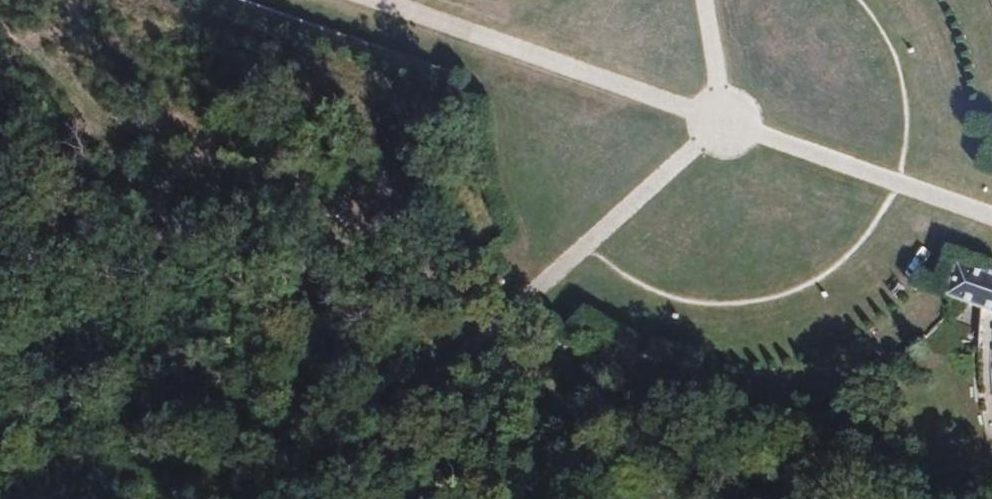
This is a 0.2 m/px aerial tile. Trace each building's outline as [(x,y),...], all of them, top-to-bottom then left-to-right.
[(961,271),(950,300),(991,314),(991,281),(961,271)]
